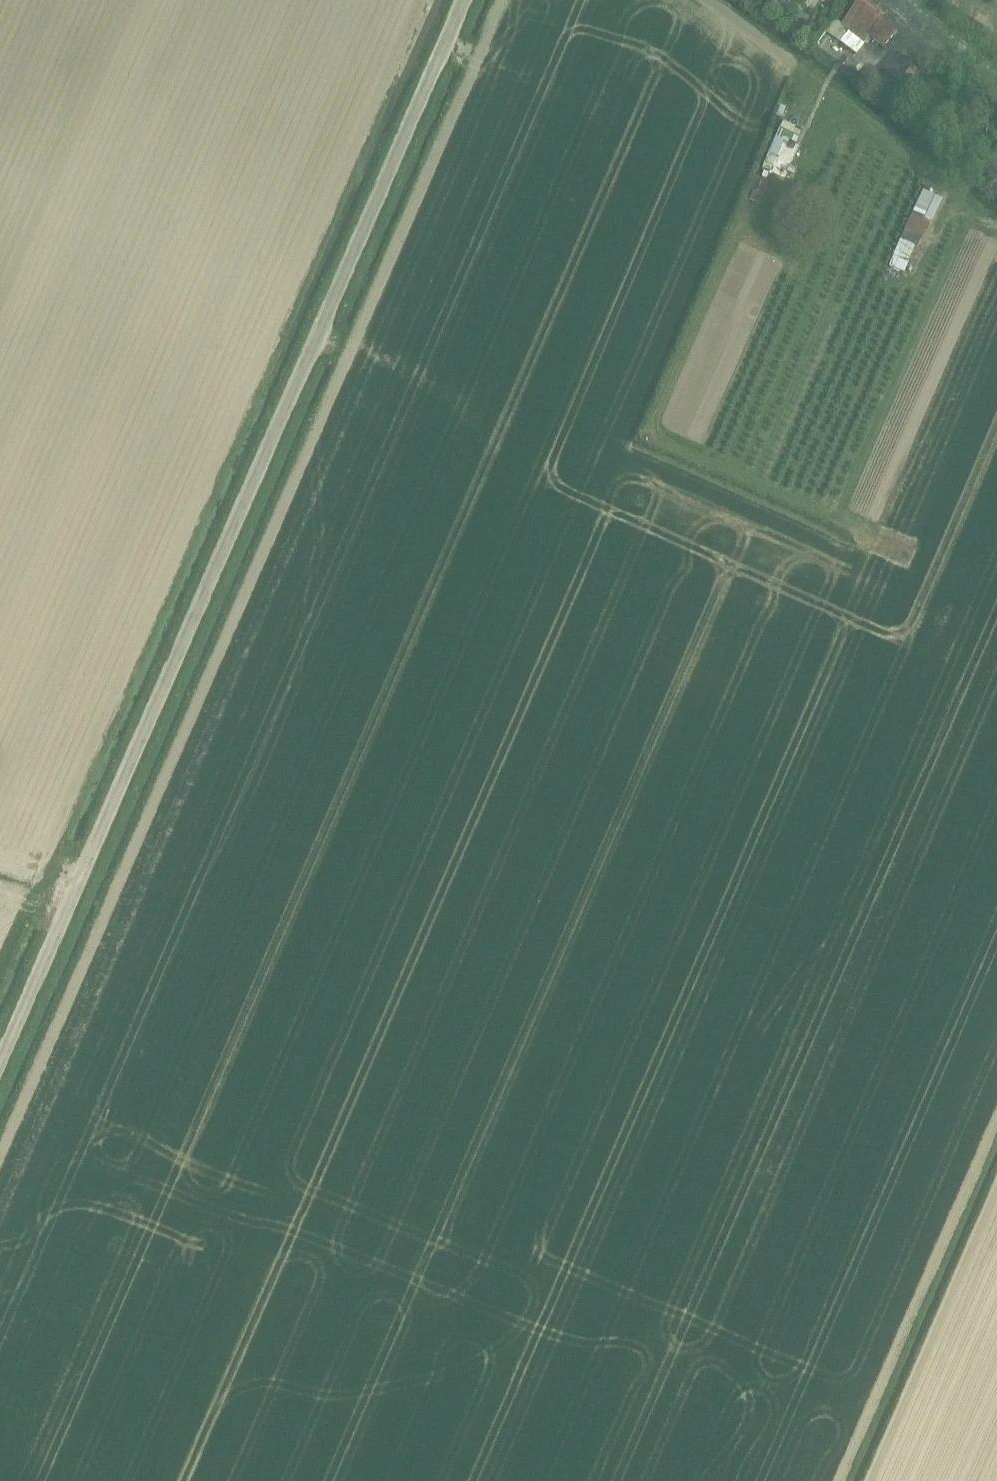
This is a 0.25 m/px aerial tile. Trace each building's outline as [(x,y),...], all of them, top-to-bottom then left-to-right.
[(827,33),(841,43),(843,40),(849,33),(865,45),(870,39),(884,50),(900,29),(886,18),(888,16),(889,14),(871,0),(863,0),(843,25),(837,20),(827,33)] [(881,71),(907,92),(920,76),(894,55),(881,71)] [(851,59),(844,68),(853,75),(860,66),(851,59)] [(872,81),(879,87),(878,88),(897,103),(907,92),(881,71),(885,74),(883,77),(878,73),(872,81)] [(787,106),(781,104),(776,115),(782,118),(787,106)] [(783,122),(776,138),(788,144),(790,141),(797,144),(801,133),(794,130),(795,127),(783,122)] [(923,191),(893,257),(909,264),(912,258),(917,247),(919,248),(930,225),(931,223),(933,223),(943,201),(923,191)]
